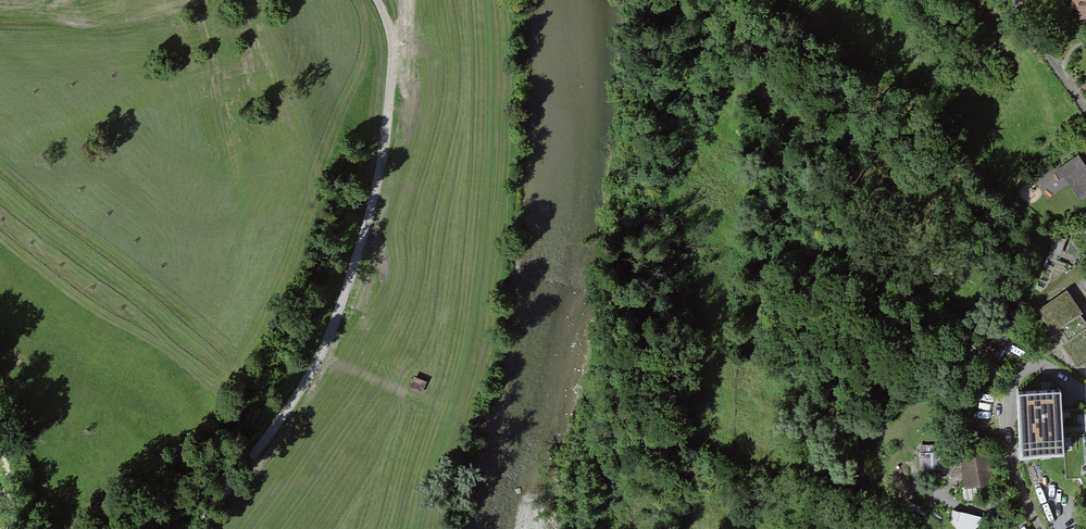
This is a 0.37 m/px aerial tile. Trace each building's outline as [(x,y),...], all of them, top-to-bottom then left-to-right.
[(1069,10),(1078,9),(1079,19),(1085,18),(1085,0),(1068,0),(1069,10)] [(1059,169),(1082,201),(1085,198),(1085,150),(1059,169)] [(1063,255),(1063,240),(1053,240),(1053,255),(1063,255)] [(1040,310),(1055,332),(1063,327),(1072,340),(1065,345),(1080,367),(1085,363),(1085,321),(1082,315),(1085,313),(1069,291),(1040,310)] [(428,382),(416,377),(411,388),(423,393),(428,382)] [(1022,454),(1063,452),(1062,431),(1060,390),(1019,392),(1022,454)] [(990,447),(959,453),(966,487),(996,481),(990,447)] [(921,449),(920,456),(934,457),(935,450),(921,449)] [(936,476),(935,457),(921,458),(922,477),(936,476)] [(951,523),(961,525),(960,528),(979,528),(981,515),(954,510),(951,523)]
